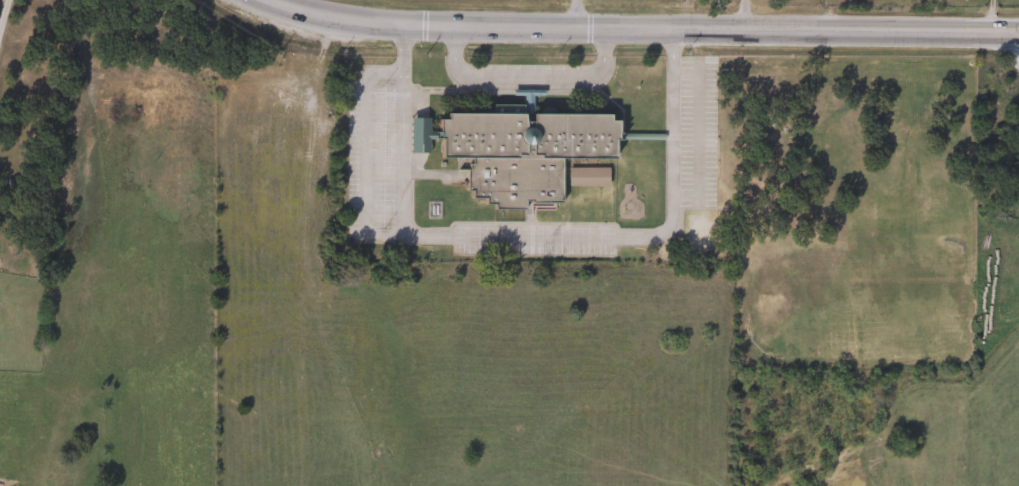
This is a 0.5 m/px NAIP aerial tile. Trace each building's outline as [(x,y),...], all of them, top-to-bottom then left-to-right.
[(439,120),(447,120),(447,114),(526,114),(526,121),(534,121),(534,115),(611,115),(611,123),(618,123),(618,134),(618,140),(615,140),(615,161),(561,161),(561,206),(527,206),(527,202),(525,202),(525,213),(520,213),(491,213),(491,205),(485,205),(485,197),(466,197),(466,184),(466,172),(470,172),(470,167),(473,167),(473,157),(439,157),(439,120)] [(409,119),(427,119),(426,154),(408,154),(409,119)] [(565,164),(566,179),(610,179),(610,164),(565,164)] [(577,187),(577,175),(567,175),(567,187),(577,187)]
